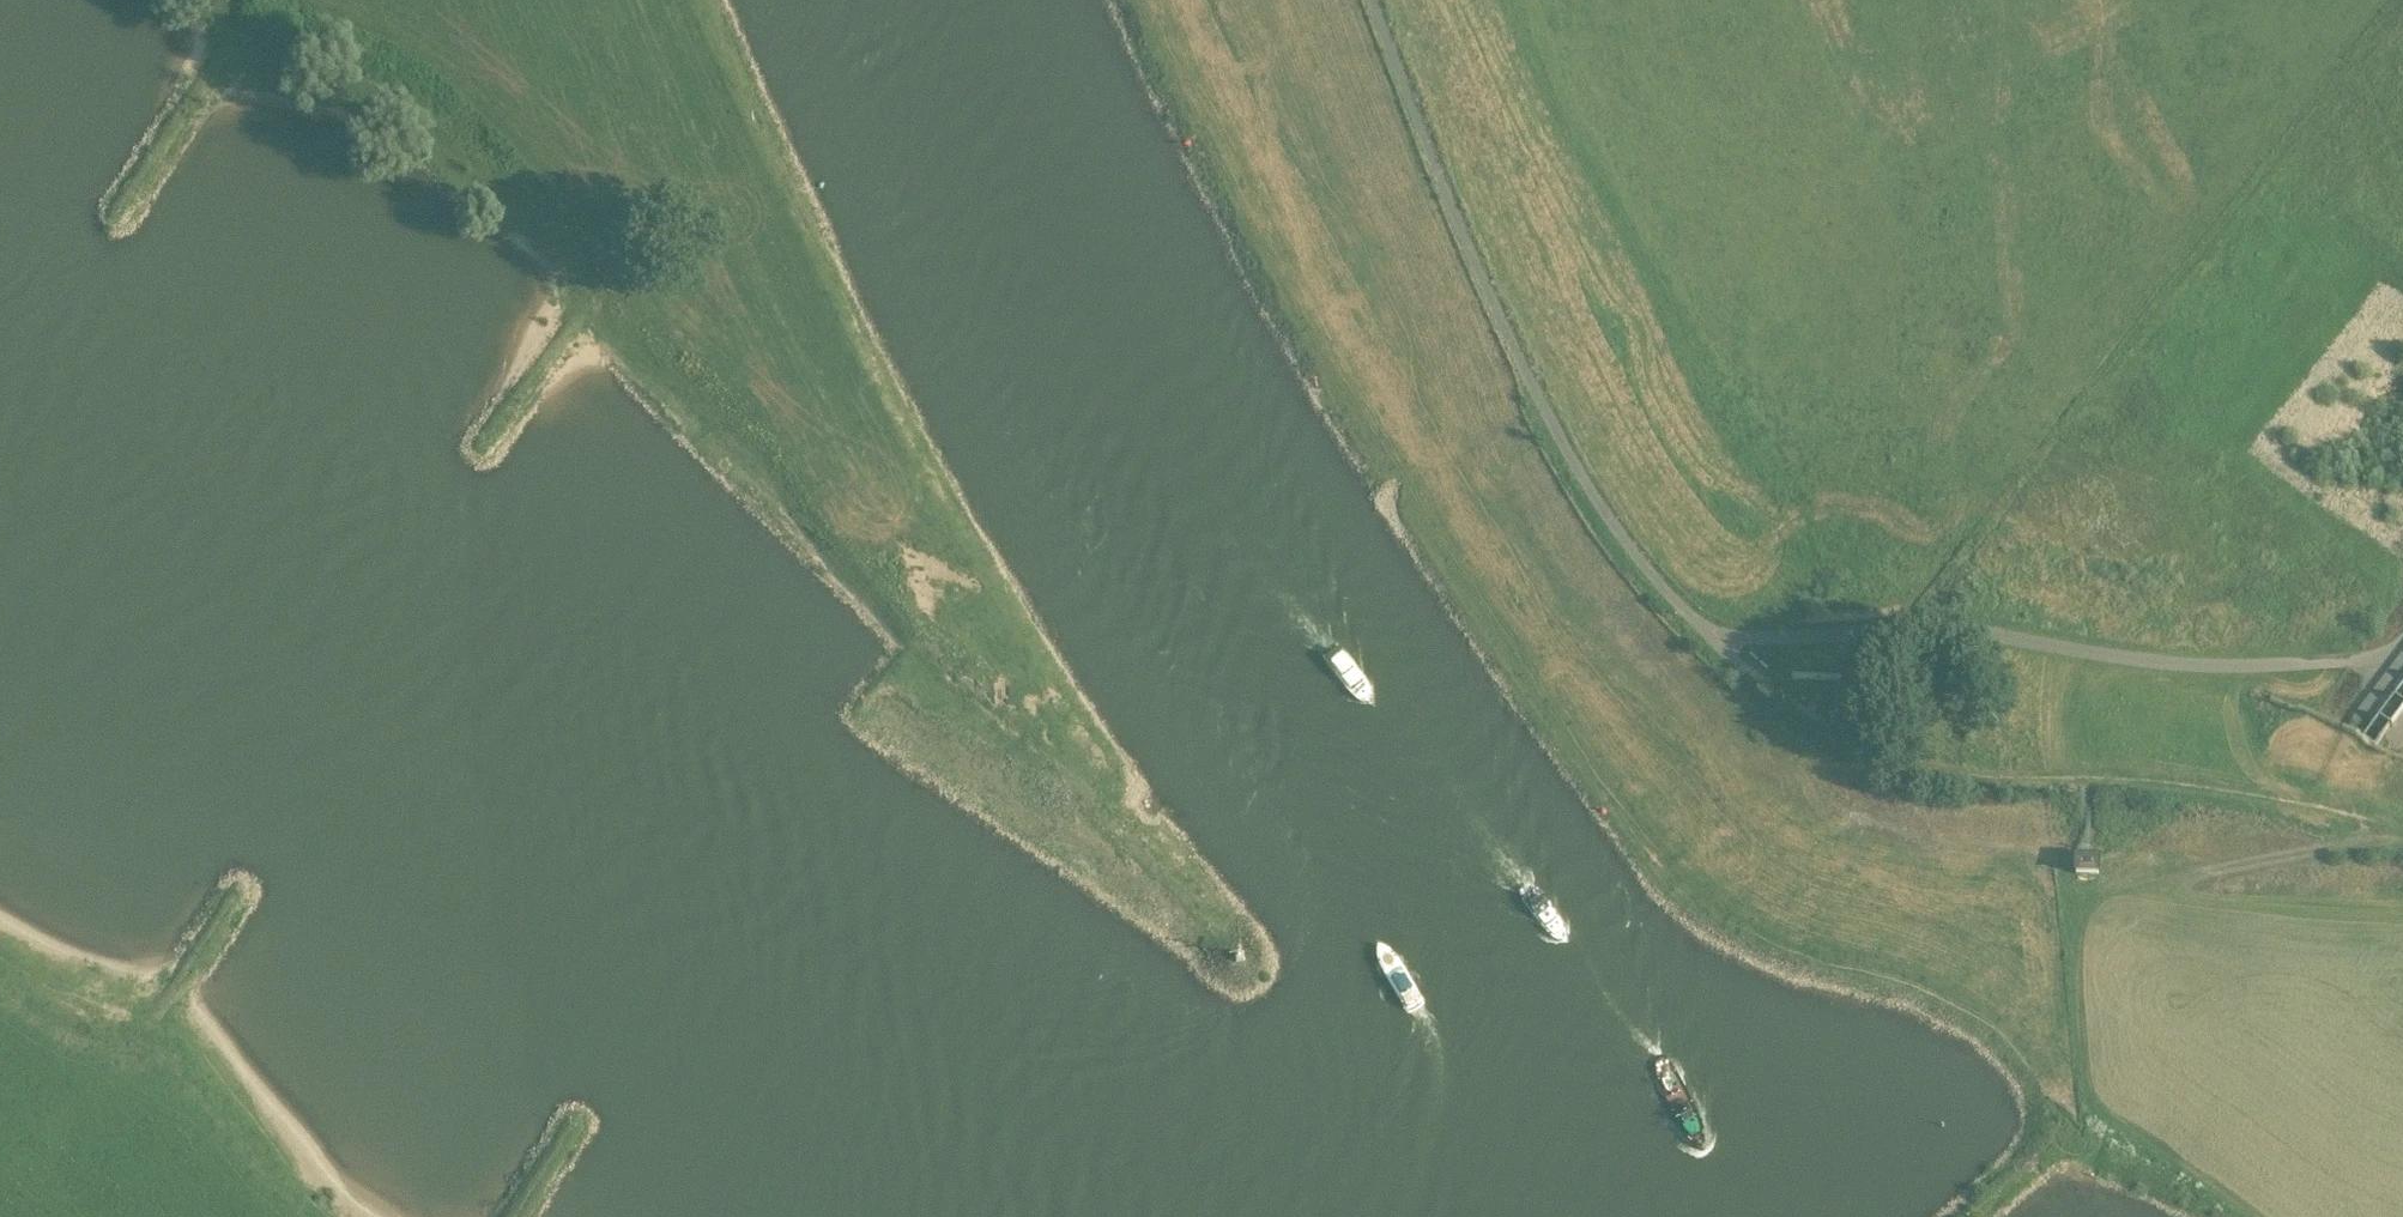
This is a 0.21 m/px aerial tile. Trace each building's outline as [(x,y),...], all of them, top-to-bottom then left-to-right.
[(2098,875),(2099,859),(2076,859),(2076,875),(2098,875)]
